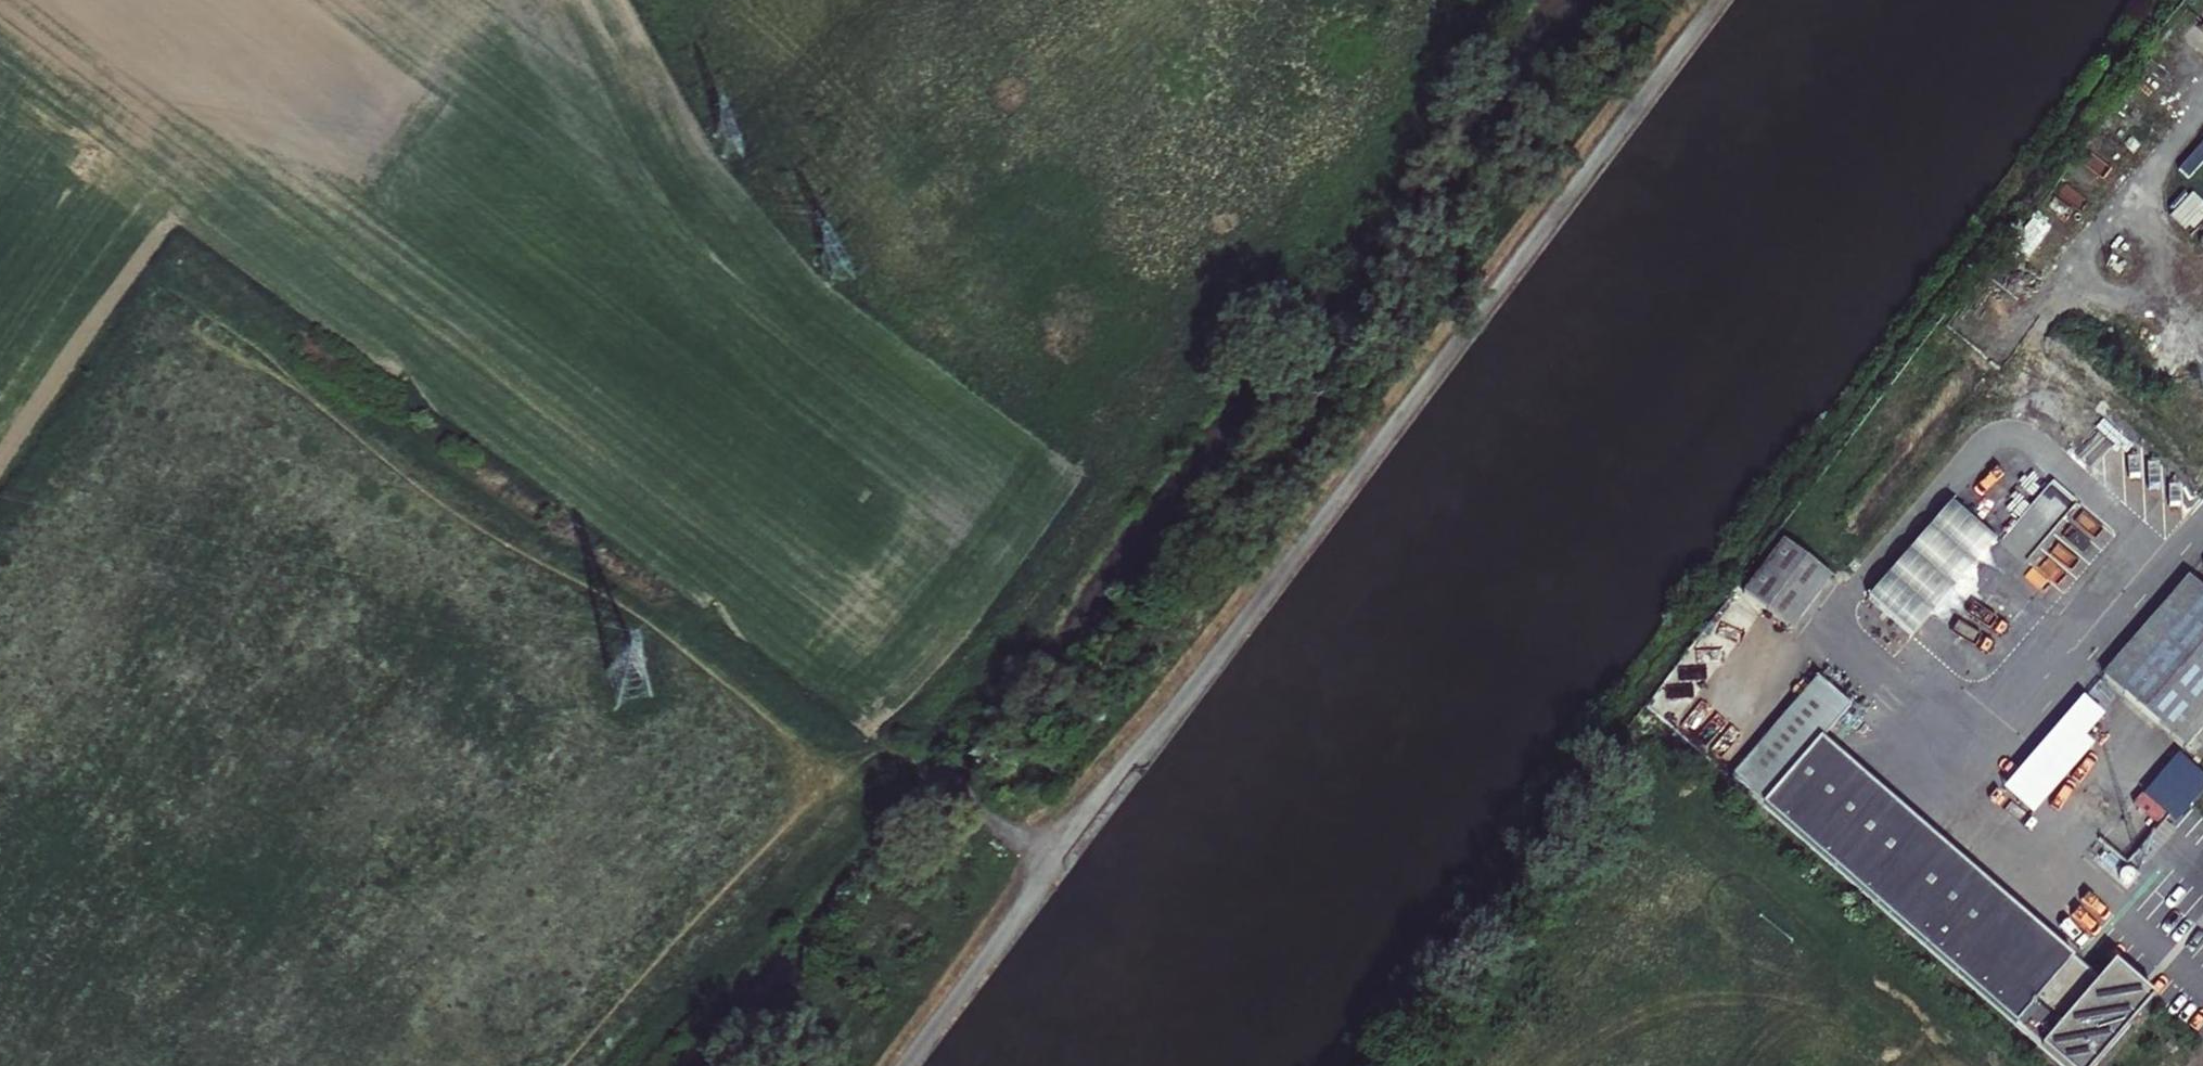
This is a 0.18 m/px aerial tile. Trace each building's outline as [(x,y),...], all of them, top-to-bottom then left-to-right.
[(1921,636),(2003,535),(1955,497),(1874,598),(1921,636)] [(1830,577),(1783,541),(1742,594),(1790,630),(1830,577)] [(2103,677),(2185,749),(2202,729),(2202,562),(2103,677)] [(2068,1065),(2091,1065),(2154,993),(2115,959),(2097,979),(1821,741),(1850,708),(1813,677),(1730,773),(2068,1065)] [(2192,806),(2202,789),(2202,775),(2175,756),(2157,782),(2192,806)]
